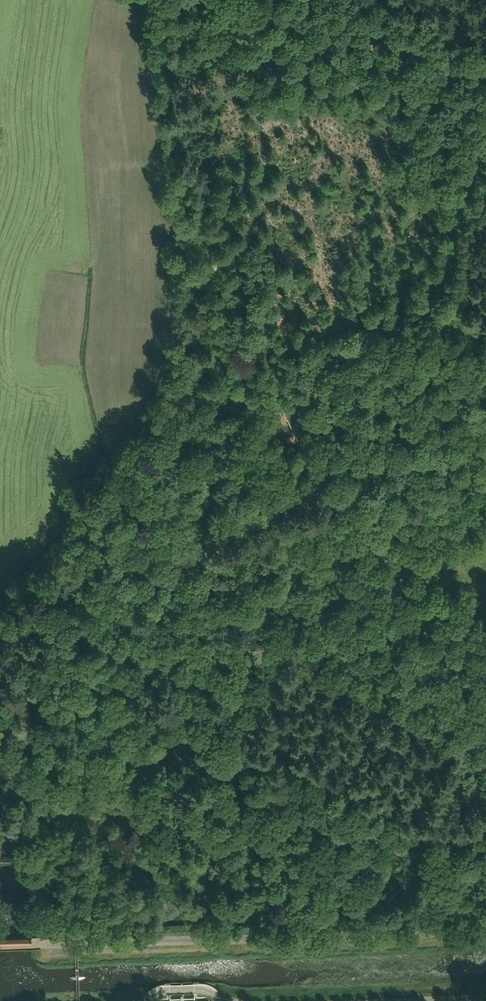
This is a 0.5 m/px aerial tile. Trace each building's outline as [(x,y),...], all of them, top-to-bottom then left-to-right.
[(27,940),(26,932),(0,932),(0,940),(27,940)]
